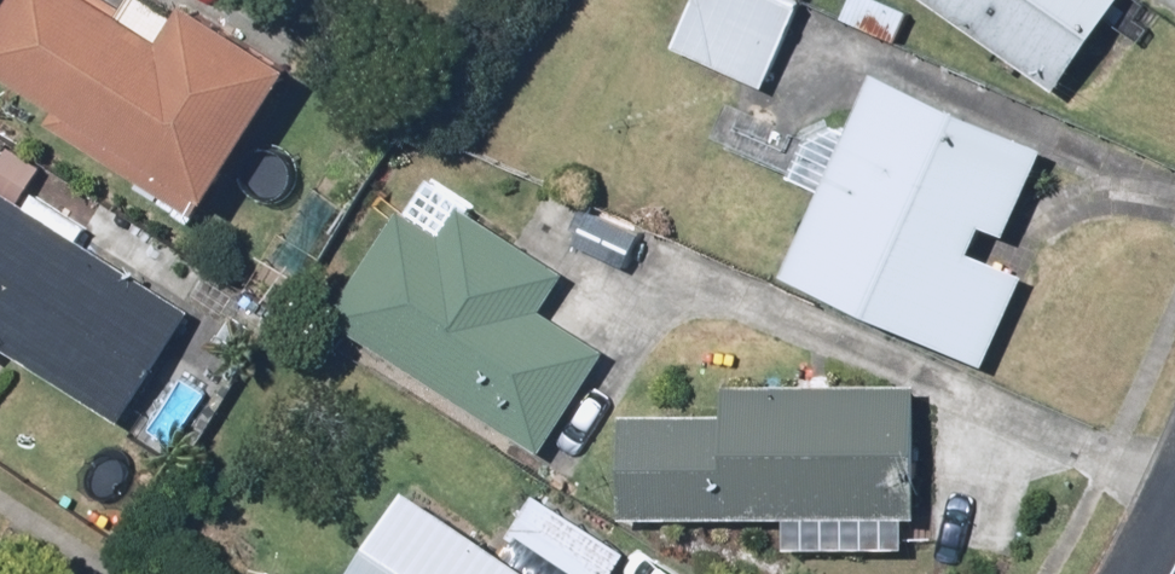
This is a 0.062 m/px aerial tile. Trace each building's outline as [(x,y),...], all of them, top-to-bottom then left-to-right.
[(138,123),(240,185),(319,58),(225,0),(208,0),(193,24),(154,0),(29,0),(4,41),(138,124),(138,123)] [(688,40),(776,81),(812,4),(805,0),(706,0),(688,40)] [(1074,67),(1114,0),(963,0),(1074,67)] [(893,82),(806,265),(956,335),(1042,152),(893,82)] [(124,407),(195,294),(0,172),(0,330),(124,407)] [(434,180),(349,312),(550,440),(635,307),(434,180)] [(638,379),(637,510),(939,513),(940,381),(638,379)] [(367,573),(586,573),(427,477),(367,573)]
